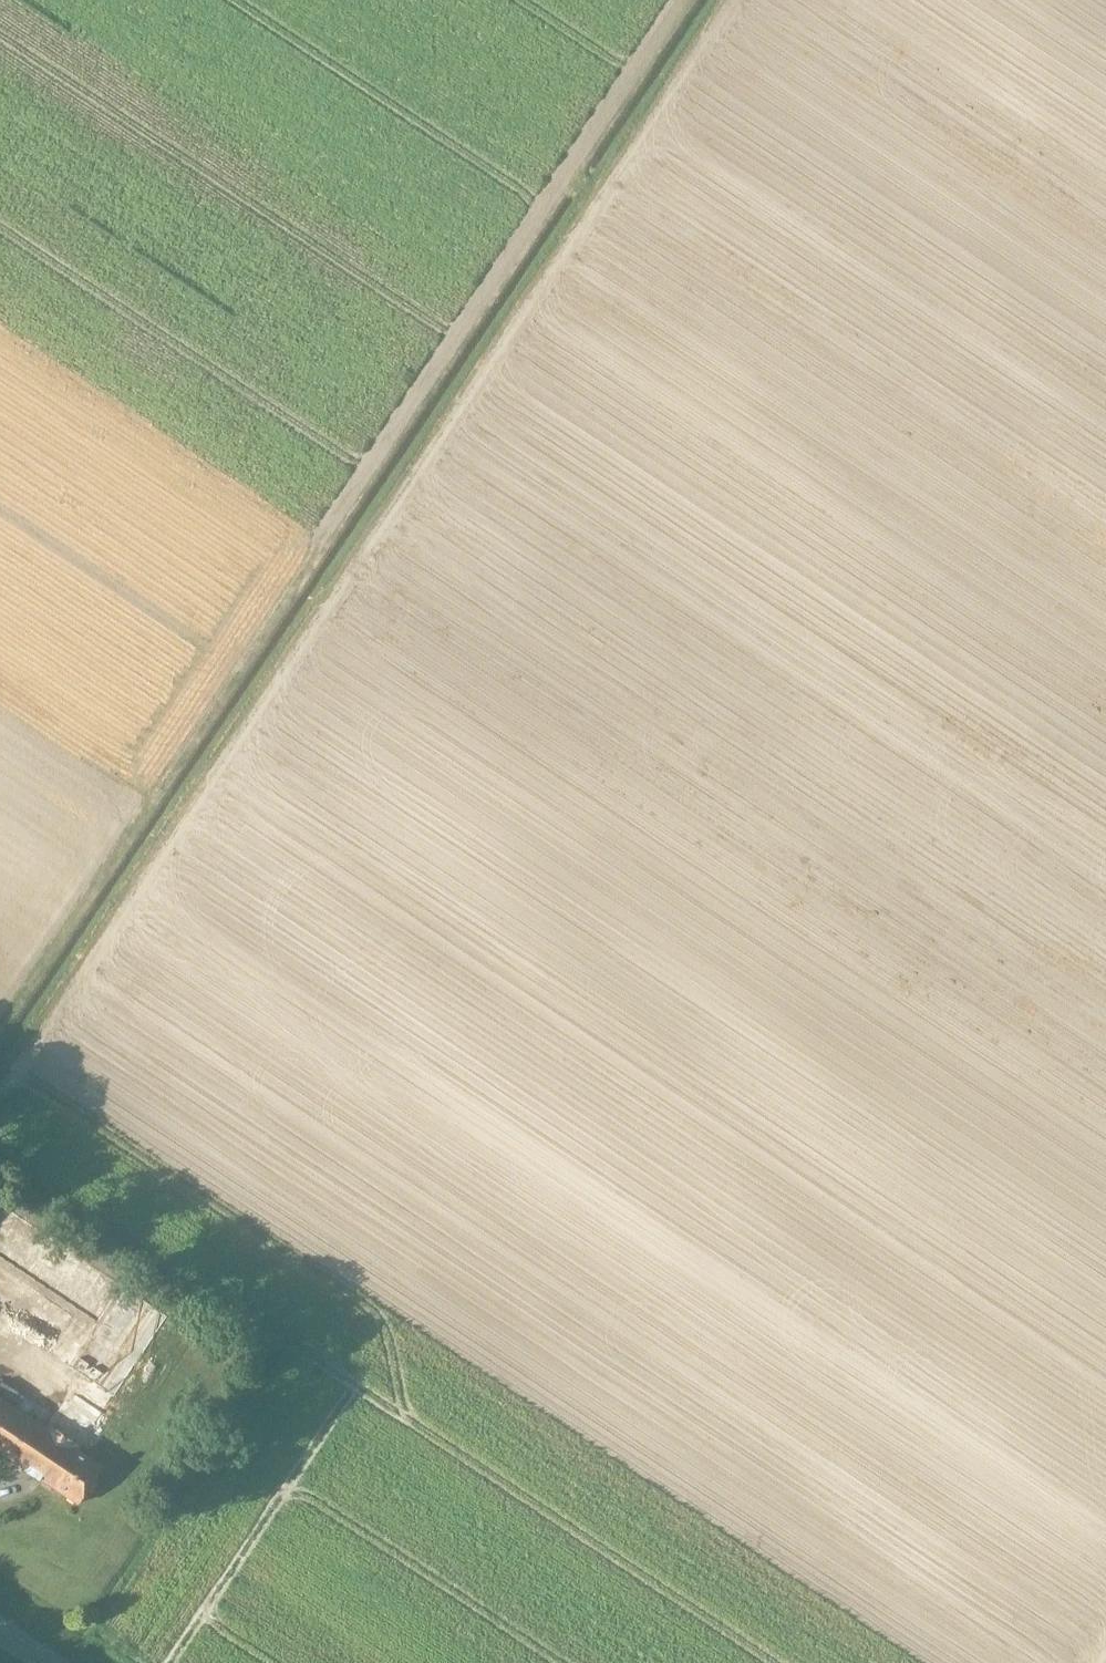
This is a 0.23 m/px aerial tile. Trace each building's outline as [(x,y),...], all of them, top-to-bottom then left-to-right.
[(5,1322),(31,1340),(13,1367),(33,1381),(69,1325),(0,1279),(0,1329),(5,1322)] [(20,1400),(1,1428),(32,1449),(21,1466),(53,1487),(86,1438),(53,1416),(51,1421),(20,1400)]
